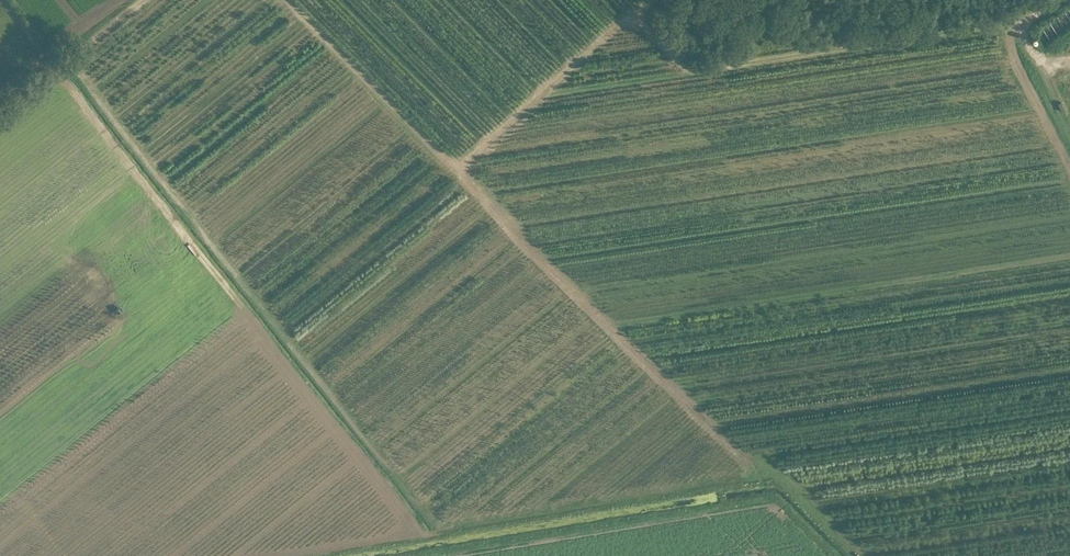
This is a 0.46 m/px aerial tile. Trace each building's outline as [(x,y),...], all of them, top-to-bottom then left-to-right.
[(1045,48),(1069,30),(1069,6),(1033,31),(1045,48)]
